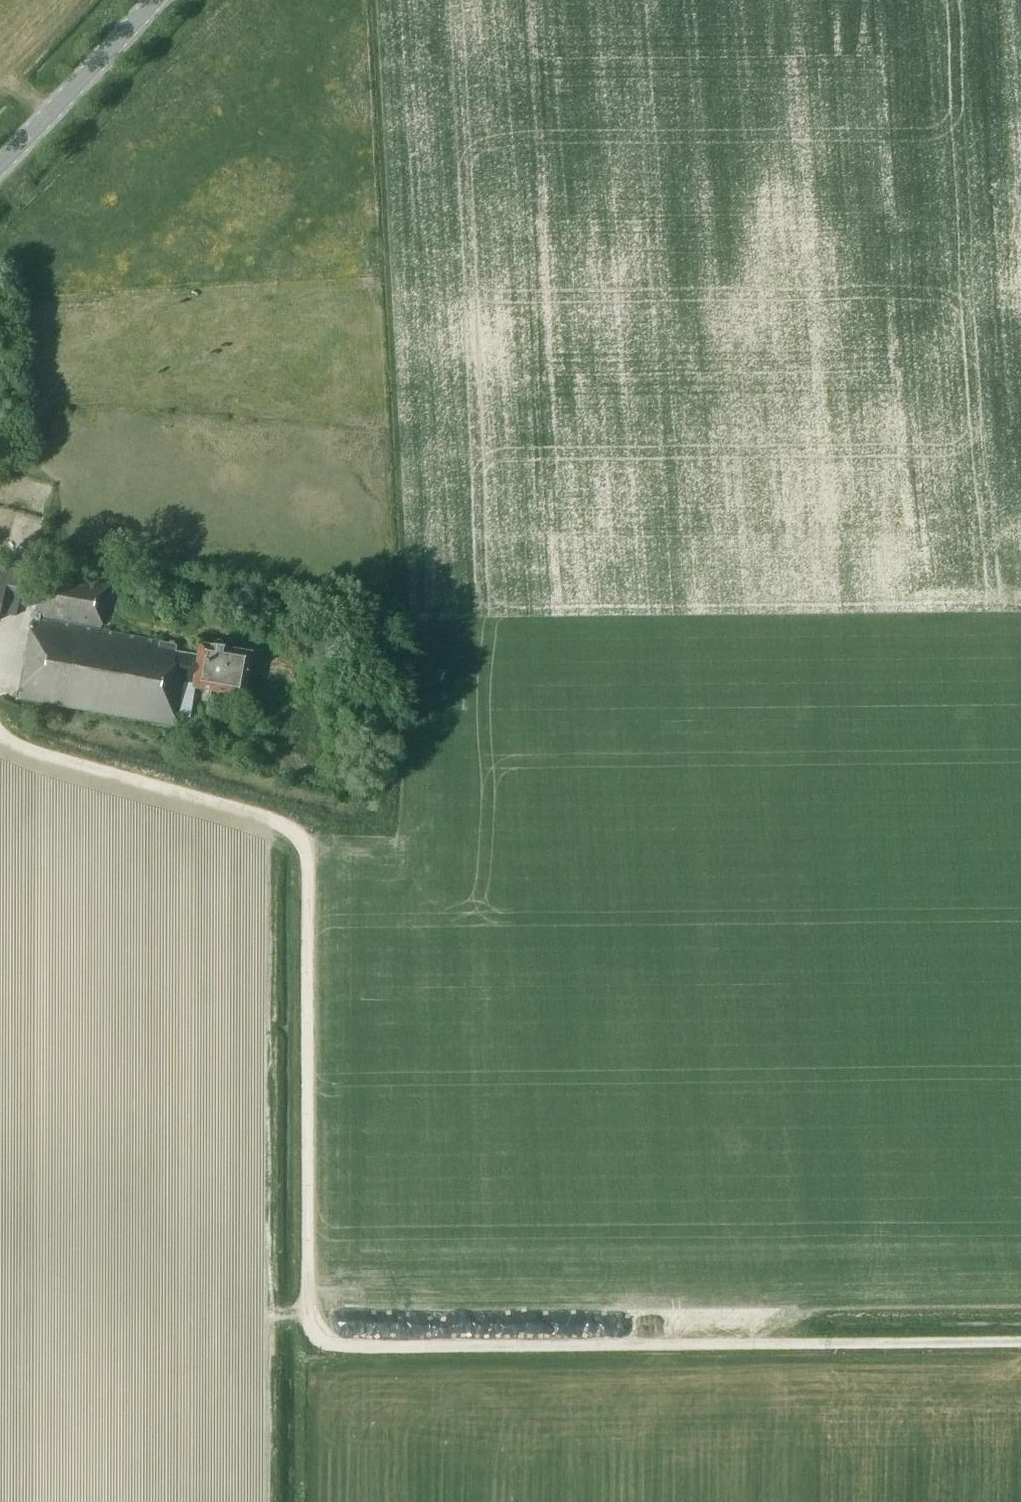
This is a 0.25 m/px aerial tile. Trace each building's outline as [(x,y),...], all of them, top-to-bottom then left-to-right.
[(6,590),(17,593),(23,570),(0,565),(0,614),(6,590)] [(175,644),(72,625),(39,619),(40,614),(101,626),(109,584),(41,572),(18,698),(176,725),(183,681),(193,682),(192,687),(244,696),(252,652),(229,648),(230,647),(227,647),(224,641),(217,640),(212,644),(210,644),(210,645),(200,643),(198,655),(176,651),(176,646),(175,644)]
